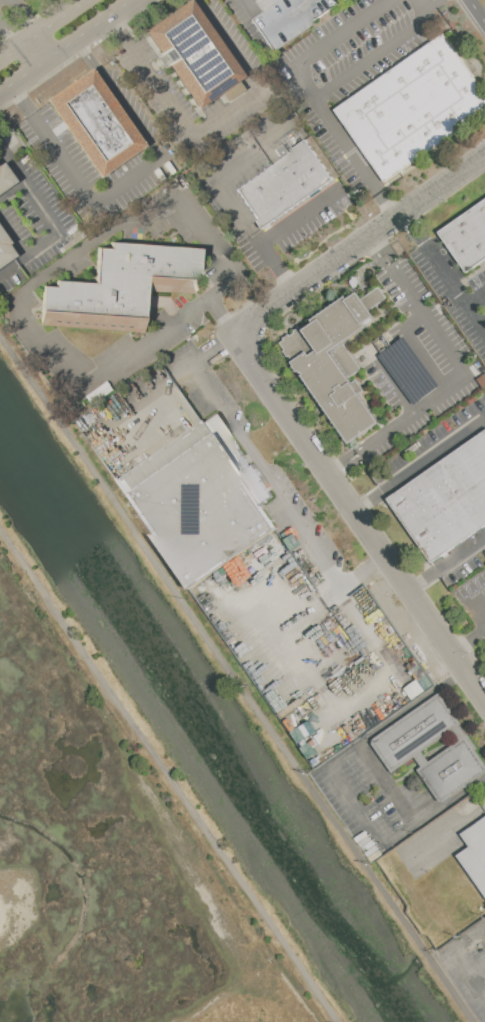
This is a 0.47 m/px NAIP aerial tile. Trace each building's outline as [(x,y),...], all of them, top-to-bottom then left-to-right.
[(144,30),(187,0),(191,0),(244,77),(239,80),(245,89),(227,102),(220,93),(198,108),(144,30)] [(444,34),(484,93),(484,112),(385,182),(335,110),(444,34)] [(45,99),(91,68),(145,146),(100,178),(45,99)] [(236,189),(305,141),(333,180),(263,229),(236,189)] [(15,180),(0,191),(0,163),(2,162),(15,180)] [(439,232),(484,200),(484,260),(467,272),(439,232)] [(15,255),(0,266),(0,228),(10,243),(7,245),(15,255)] [(143,332),(40,325),(42,285),(55,286),(55,280),(94,283),(97,247),(110,248),(111,242),(202,248),(199,293),(146,290),(143,332)] [(350,443),(280,343),(285,340),(284,338),(290,334),(291,336),(296,332),(295,331),(300,327),(301,328),(306,325),(306,326),(313,321),(312,320),(346,296),(348,299),(359,292),(363,298),(380,286),(388,298),(372,310),(376,316),(366,323),(367,326),(343,343),(348,350),(350,349),(353,354),(351,355),(361,369),(349,378),(380,421),(350,443)] [(275,529),(190,588),(114,479),(198,420),(200,423),(214,413),(251,466),(253,464),(265,481),(262,482),(272,496),(258,506),(275,529)] [(388,499),(484,431),(484,526),(433,562),(388,499)] [(476,751),(484,764),(484,774),(445,802),(441,802),(418,770),(422,767),(415,757),(393,773),(373,745),(373,740),(440,693),(462,725),(461,726),(468,736),(469,735),(479,749),(476,751)] [(461,835),(484,818),(484,893),(459,855),(470,847),(461,835)]
